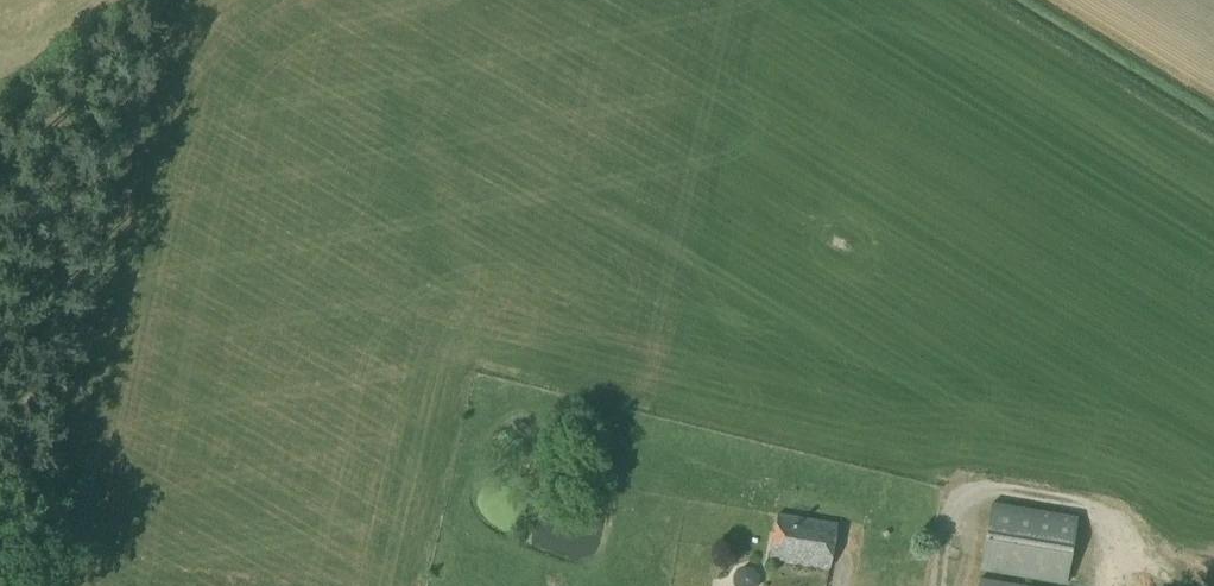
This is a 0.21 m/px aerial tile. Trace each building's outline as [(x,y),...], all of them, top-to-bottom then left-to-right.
[(1065,585),(1076,518),(990,504),(979,572),(1065,585)] [(830,571),(837,526),(777,516),(770,561),(830,571)] [(753,569),(743,568),(735,574),(733,584),(735,585),(757,585),(759,577),(753,569)] [(977,575),(975,585),(1037,585),(977,575)]
